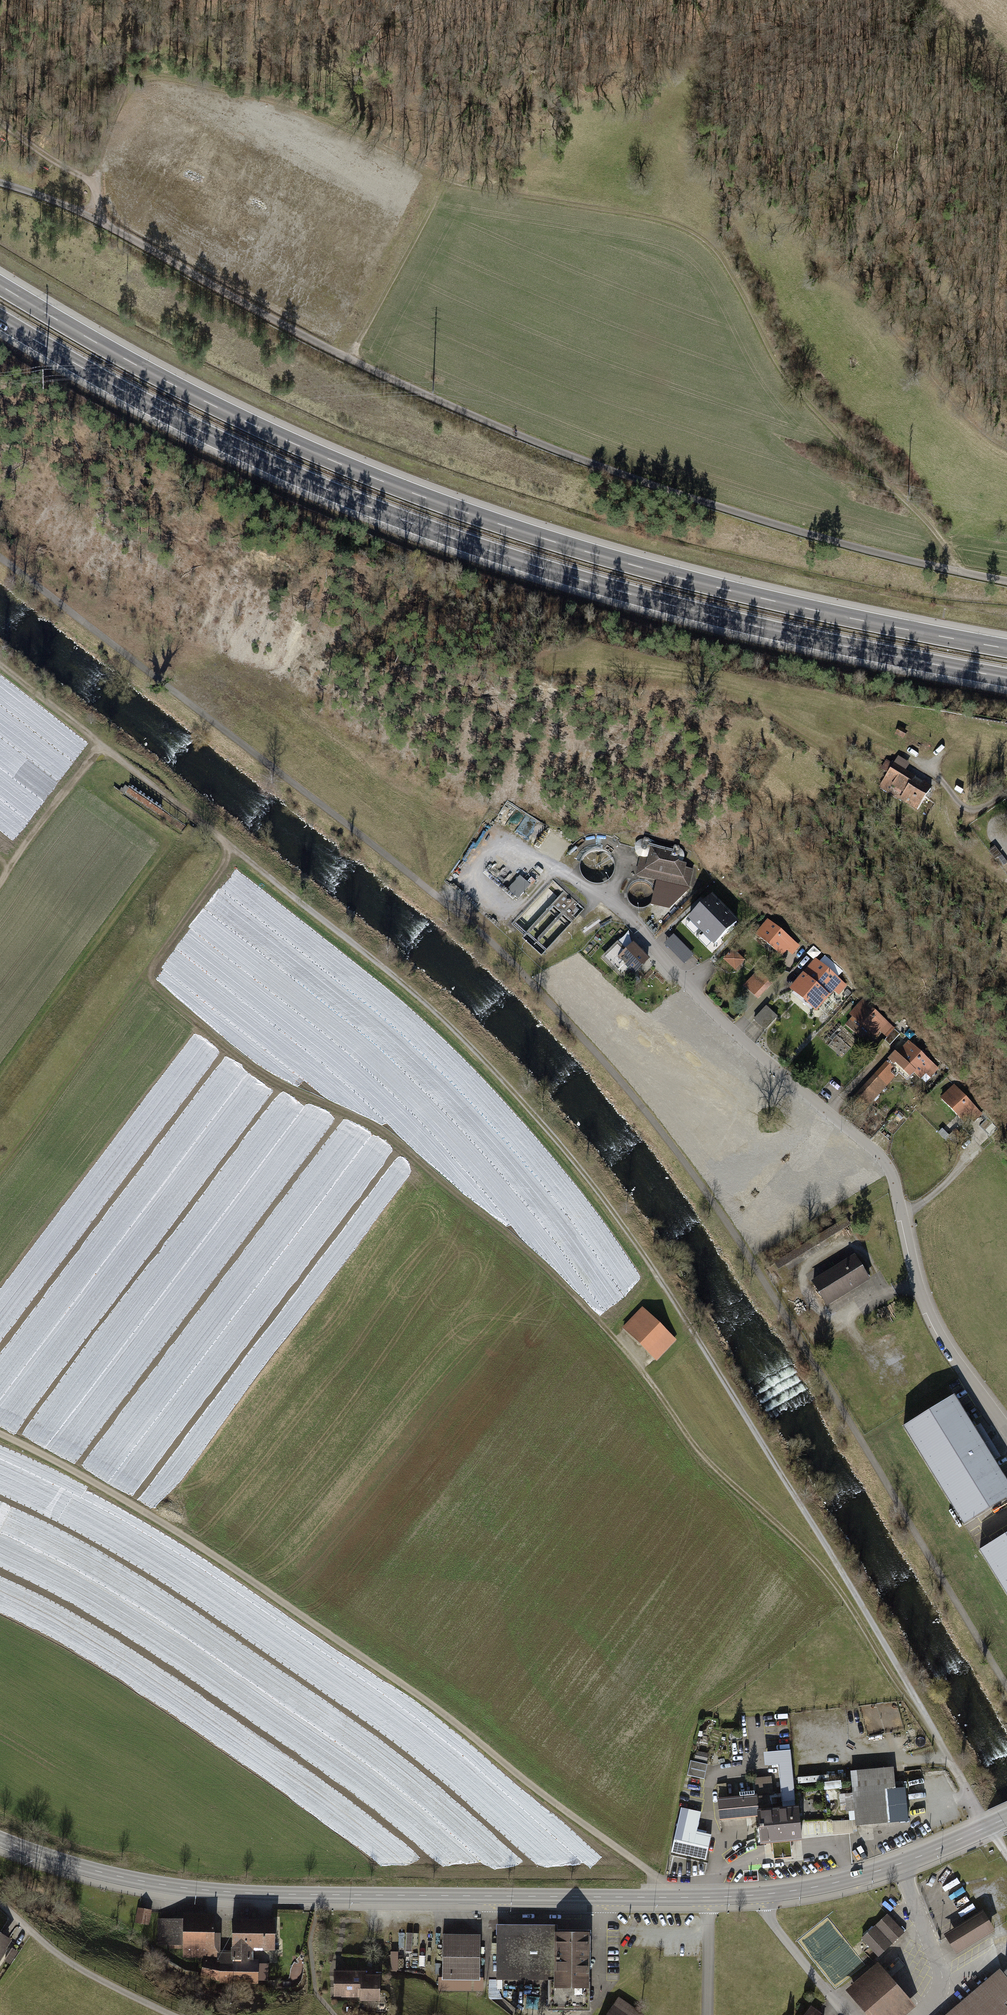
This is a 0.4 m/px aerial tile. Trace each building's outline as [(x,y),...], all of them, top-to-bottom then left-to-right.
[(891,763),(880,783),(900,794),(897,800),(915,810),(926,790),(913,783),(916,777),(891,763)] [(518,833),(530,837),(537,818),(526,814),(518,833)] [(640,857),(636,876),(690,889),(694,870),(687,868),(688,865),(681,863),(678,858),(676,858),(675,858),(673,858),(672,857),(674,849),(651,844),(648,857),(647,858),(645,859),(644,858),(640,857)] [(509,892),(521,901),(532,886),(521,877),(509,892)] [(525,916),(532,922),(558,893),(551,887),(525,916)] [(739,923),(712,895),(687,920),(713,947),(739,923)] [(566,896),(526,937),(543,953),(582,912),(566,896)] [(768,918),(753,935),(782,960),(797,943),(768,918)] [(694,955),(674,935),(664,944),(685,965),(694,955)] [(632,945),(617,960),(636,978),(651,962),(632,945)] [(745,958),(733,947),(722,959),(734,970),(745,958)] [(816,959),(787,990),(813,1014),(842,983),(816,959)] [(771,985),(756,970),(741,986),(757,1000),(771,985)] [(776,1018),(764,1007),(752,1020),(764,1031),(776,1018)] [(861,1008),(845,1023),(867,1045),(882,1030),(861,1008)] [(908,1043),(894,1058),(923,1085),(937,1070),(908,1043)] [(876,1073),(850,1100),(865,1114),(890,1087),(876,1073)] [(956,1089),(942,1101),(966,1127),(980,1115),(956,1089)] [(850,1256),(810,1283),(829,1311),(869,1284),(850,1256)] [(643,1308),(621,1329),(657,1366),(679,1345),(643,1308)] [(1006,1504),(1006,1480),(958,1400),(906,1432),(966,1529),(1006,1504)] [(981,1553),(1006,1594),(1006,1537),(981,1553)] [(699,1762),(710,1761),(709,1753),(698,1754),(699,1762)] [(688,1777),(706,1782),(710,1767),(692,1762),(688,1777)] [(892,1769),(849,1772),(850,1795),(843,1796),(844,1816),(852,1815),(853,1827),(912,1823),(909,1789),(893,1790),(892,1769)] [(737,1796),(718,1797),(719,1823),(757,1821),(758,1841),(771,1840),(772,1857),(790,1856),(789,1839),(799,1839),(797,1802),(770,1804),(770,1798),(774,1798),(773,1779),(754,1780),(755,1790),(737,1791),(737,1796)] [(703,1813),(680,1807),(670,1854),(707,1862),(714,1832),(699,1829),(703,1813)] [(983,1909),(944,1933),(957,1953),(996,1929),(993,1924),(983,1909)] [(153,1911),(141,1910),(140,1925),(152,1926),(153,1911)] [(181,1921),(159,1921),(159,1945),(183,1945),(183,1959),(200,1958),(200,1976),(218,1976),(218,1984),(256,1984),(256,1957),(272,1957),(272,1920),(231,1921),(231,1955),(216,1955),(215,1914),(181,1915),(181,1921)] [(905,1933),(888,1914),(861,1938),(878,1957),(905,1933)] [(556,1923),(495,1923),(495,1976),(551,1975),(551,2009),(591,2008),(590,1930),(556,1930),(556,1923)] [(481,1934),(443,1932),(440,1983),(479,1984),(481,1934)] [(4,1952),(2,1951),(9,1941),(0,1935),(0,1958),(4,1952)] [(5,1962),(12,1966),(20,1954),(14,1949),(5,1962)] [(845,1988),(867,2014),(906,2014),(916,2006),(878,1961),(845,1988)] [(261,1969),(261,1979),(270,1979),(269,1968),(261,1969)] [(945,2014),(1006,2014),(1006,1976),(1000,1968),(945,2014)] [(360,1974),(331,1975),(332,1998),(357,1997),(358,2003),(378,2002),(377,1978),(360,1979),(360,1974)] [(618,1998),(607,2014),(643,2014),(618,1998)] [(803,2014),(820,2014),(822,2013),(811,2004),(803,2014)]
